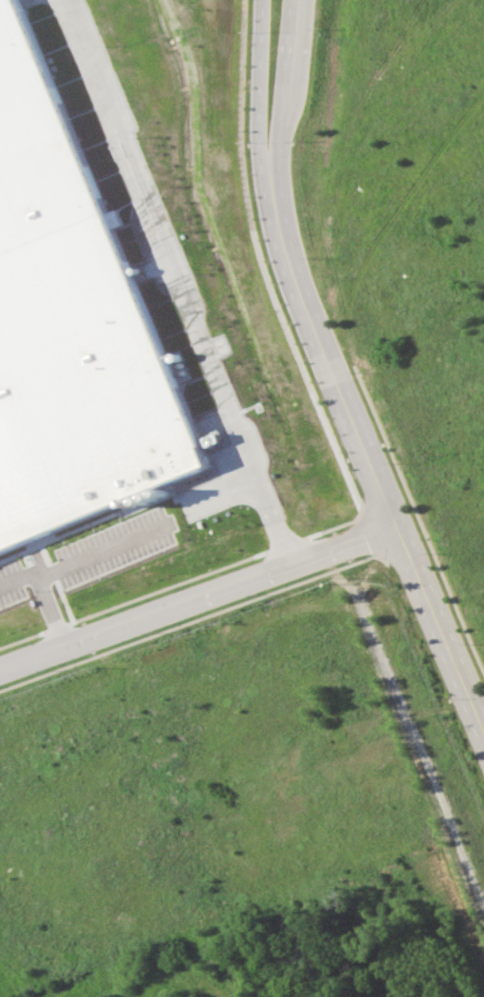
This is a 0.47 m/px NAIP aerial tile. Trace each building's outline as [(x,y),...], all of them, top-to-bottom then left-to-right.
[(205,473),(0,549),(0,0),(5,0),(205,473)]
